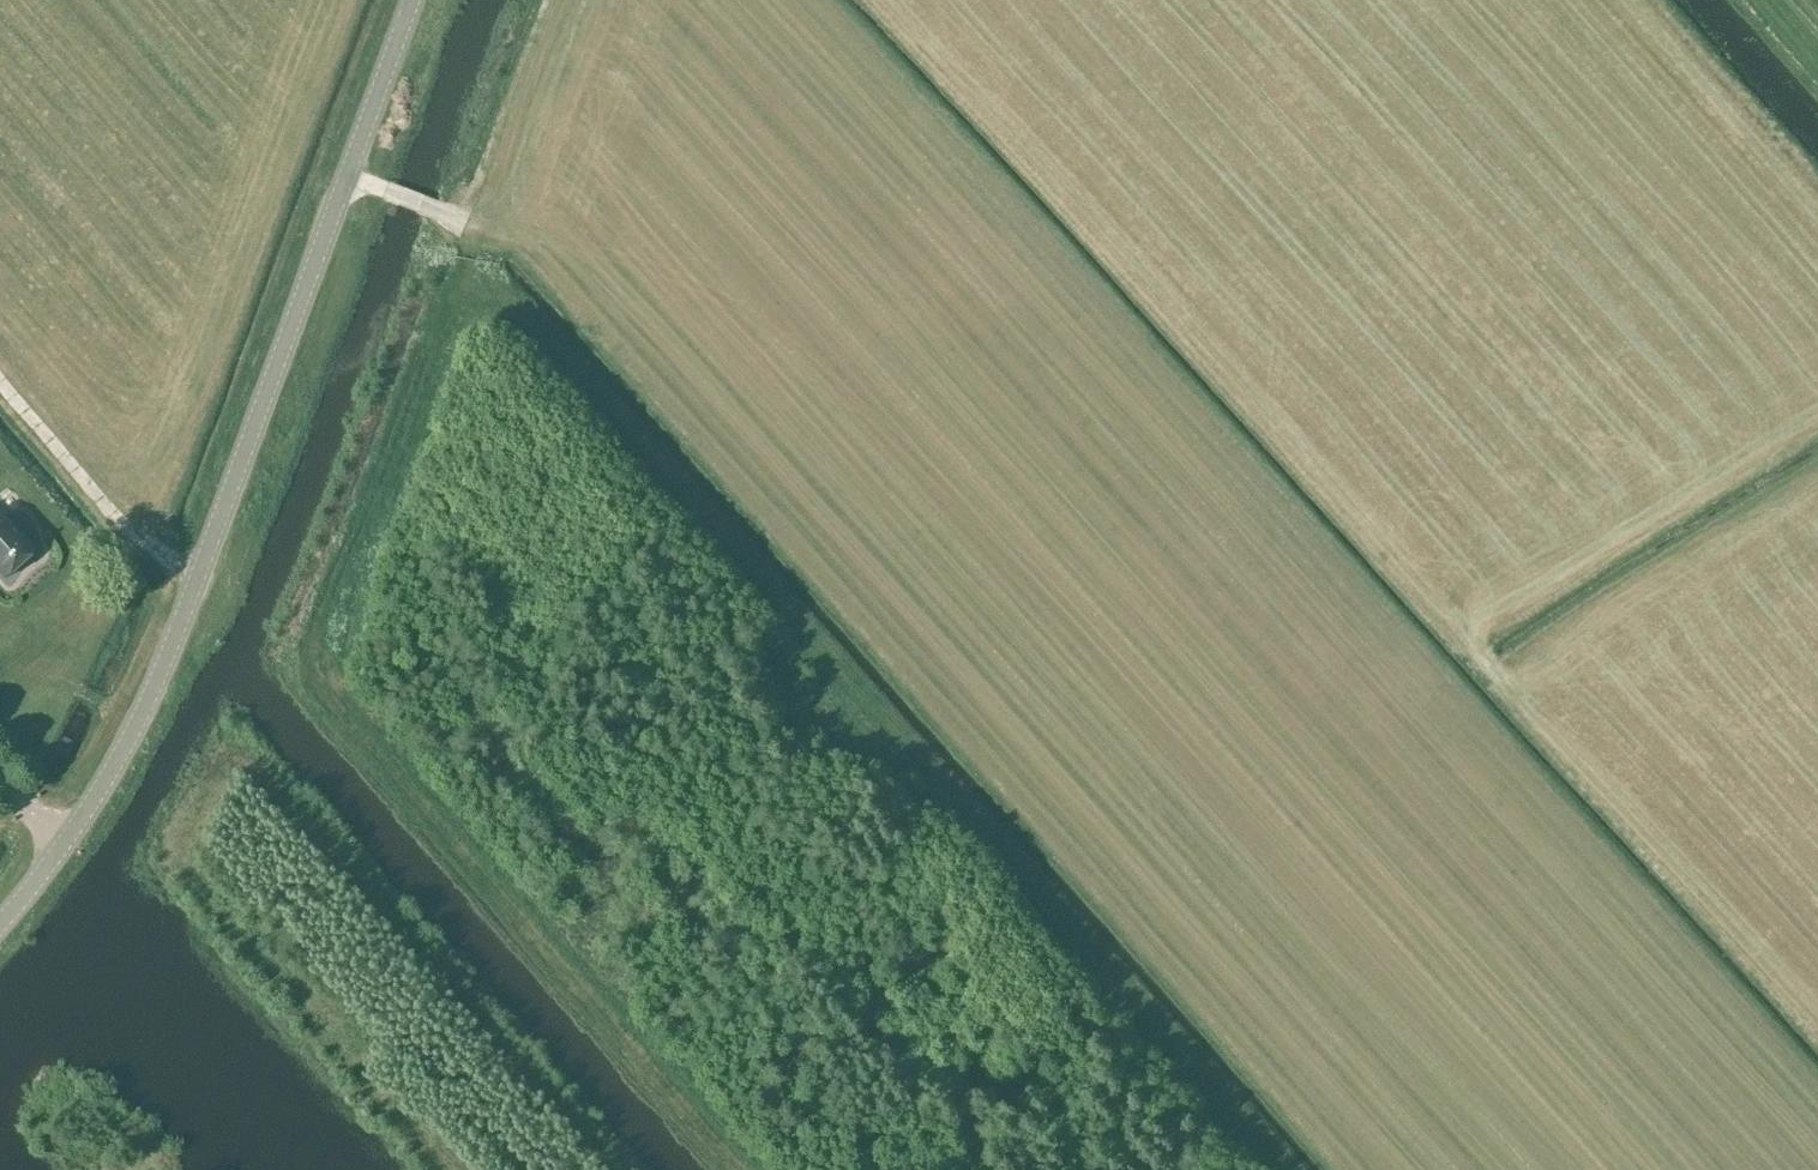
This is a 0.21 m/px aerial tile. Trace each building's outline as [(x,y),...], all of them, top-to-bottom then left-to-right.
[(6,579),(36,551),(0,512),(0,573),(6,579)]
